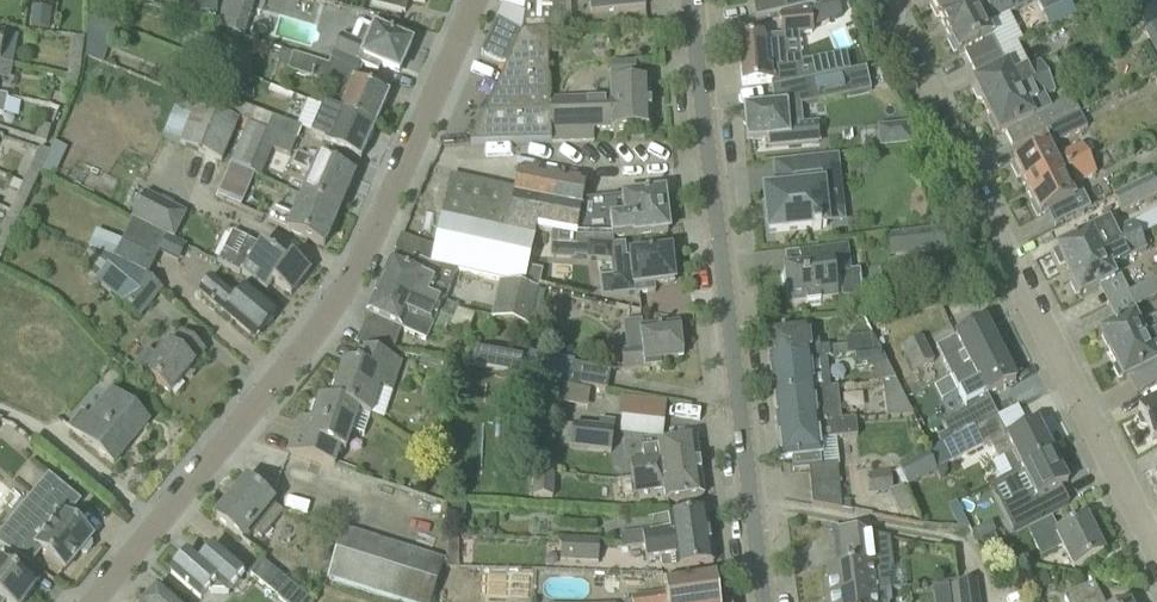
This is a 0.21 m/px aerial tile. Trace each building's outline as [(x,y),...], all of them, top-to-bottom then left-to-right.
[(255,0),(225,0),(215,29),(243,38),(255,0)] [(371,5),(404,14),(408,0),(372,0),(371,5)] [(495,23),(507,28),(520,34),(547,33),(547,29),(564,29),(563,0),(501,0),(499,5),(502,6),(495,23)] [(590,13),(645,8),(644,0),(589,0),(590,13)] [(782,0),(750,0),(755,19),(785,12),(782,0)] [(814,0),(782,0),(785,12),(815,5),(814,0)] [(929,7),(936,19),(939,18),(944,29),(1001,0),(936,0),(931,3),(932,5),(929,7)] [(944,29),(950,40),(947,41),(953,54),(956,52),(957,55),(964,52),(972,66),(999,52),(1017,44),(1022,41),(1009,14),(1010,13),(1013,12),(1036,0),(1043,14),(1070,2),(1069,0),(1001,0),(944,29)] [(761,38),(737,40),(742,86),(765,83),(770,83),(771,89),(781,87),(849,72),(845,56),(833,58),(797,66),(797,67),(795,67),(786,68),(783,36),(811,33),(809,14),(780,17),(782,36),(761,38)] [(549,102),(547,33),(520,34),(507,28),(495,23),(480,55),(505,66),(470,145),(488,145),(550,144),(550,131),(549,102)] [(341,36),(334,52),(329,66),(354,77),(360,64),(377,72),(380,66),(398,74),(411,45),(374,29),(365,47),(341,36)] [(5,35),(5,34),(0,33),(0,63),(12,66),(18,38),(5,35)] [(73,37),(71,59),(68,77),(78,80),(80,79),(82,60),(84,39),(73,37)] [(353,81),(354,77),(329,66),(281,50),(277,62),(290,65),(287,71),(322,82),(346,92),(338,113),(374,129),(389,96),(353,81)] [(974,88),(971,90),(976,100),(981,102),(985,110),(1047,79),(1042,69),(1040,64),(1030,69),(1012,78),(999,52),(972,66),(979,80),(972,84),(974,88)] [(12,66),(0,63),(0,81),(9,82),(12,66)] [(819,143),(817,124),(801,126),(799,107),(870,92),(866,69),(781,87),(783,107),(773,108),(768,108),(744,111),(747,142),(767,140),(768,147),(791,145),(819,143)] [(72,96),(78,80),(68,77),(62,92),(72,96)] [(1047,79),(985,110),(989,118),(988,123),(993,133),(996,131),(999,136),(1004,133),(1012,148),(1033,137),(1045,130),(1046,132),(1080,114),(1071,97),(1050,108),(1045,97),(1054,93),(1053,90),(1047,79)] [(648,83),(624,84),(610,84),(610,100),(549,102),(550,131),(550,144),(594,143),(593,130),(611,129),(611,130),(626,130),(650,129),(648,83)] [(300,130),(195,89),(191,99),(240,119),(240,120),(248,123),(267,130),(296,142),(300,130)] [(222,162),(240,120),(240,119),(191,99),(190,101),(179,96),(162,138),(211,158),(217,161),(222,162)] [(308,101),(296,128),(300,130),(312,135),(310,138),(324,144),(323,146),(338,153),(360,162),(374,129),(338,113),(338,114),(323,108),(308,101)] [(1080,114),(1046,132),(1053,146),(1087,128),(1080,114)] [(248,123),(216,197),(241,209),(254,176),(248,173),(267,130),(248,123)] [(41,125),(36,141),(46,144),(51,128),(41,125)] [(908,125),(879,128),(880,147),(910,144),(908,125)] [(273,151),(290,157),(296,142),(267,130),(248,173),(254,176),(261,179),(273,151)] [(1031,156),(1010,166),(1016,179),(1020,178),(1026,191),(1087,159),(1082,148),(1079,144),(1052,158),(1047,148),(1031,156)] [(40,148),(30,170),(23,185),(32,190),(49,152),(40,148)] [(353,178),(331,168),(318,162),(317,163),(297,154),(291,168),(311,177),(302,198),(337,214),(353,178)] [(1087,159),(1026,191),(1033,204),(1030,206),(1036,219),(1043,215),(1058,208),(1070,202),(1077,215),(1090,209),(1077,184),(1095,174),(1087,159)] [(837,188),(834,160),(775,166),(778,192),(764,194),(769,234),(792,231),(812,230),(812,232),(820,231),(820,229),(825,228),(825,222),(831,222),(828,189),(837,188)] [(594,244),(591,221),(578,222),(586,184),(517,171),(513,191),(451,180),(444,216),(441,215),(434,249),(401,236),(394,251),(395,252),(430,267),(457,273),(502,282),(523,287),(527,268),(533,236),(534,231),(575,238),(575,243),(594,244)] [(1156,196),(1156,187),(1154,181),(1115,200),(1121,213),(1156,196)] [(20,217),(32,190),(23,185),(10,212),(20,217)] [(166,222),(173,208),(144,193),(139,205),(131,220),(132,220),(160,234),(166,222)] [(667,233),(665,211),(667,210),(666,199),(664,200),(663,194),(614,199),(616,219),(611,219),(610,210),(594,211),(595,221),(591,221),(594,244),(613,246),(612,239),(644,236),(667,233)] [(323,247),(337,214),(302,198),(294,217),(273,208),(268,222),(288,231),(288,232),(301,238),(323,247)] [(20,217),(10,212),(0,234),(0,241),(7,244),(20,217)] [(147,278),(167,237),(160,234),(132,220),(114,261),(143,274),(147,278)] [(1057,252),(1053,254),(1059,265),(1063,263),(1068,273),(1139,237),(1132,224),(1114,233),(1109,223),(1077,239),(1056,250),(1057,252)] [(946,251),(943,228),(886,235),(889,258),(946,251)] [(300,265),(291,258),(289,260),(279,255),(277,257),(261,245),(260,247),(232,233),(217,263),(239,275),(241,273),(266,292),(273,283),(290,296),(311,270),(302,263),(300,265)] [(1139,237),(1068,273),(1072,282),(1068,284),(1075,296),(1078,294),(1080,297),(1094,289),(1101,286),(1114,279),(1109,269),(1146,251),(1139,237)] [(575,243),(575,259),(586,260),(586,262),(609,263),(611,277),(599,279),(601,298),(634,295),(655,293),(654,286),(666,284),(670,284),(673,283),(672,274),(669,252),(630,257),(630,258),(626,258),(624,244),(613,246),(594,244),(575,243)] [(846,247),(831,249),(798,253),(800,269),(783,271),(783,275),(781,275),(783,286),(785,286),(787,307),(806,304),(806,306),(819,304),(819,303),(837,300),(837,299),(861,296),(858,272),(849,273),(846,247)] [(444,302),(457,273),(430,267),(395,252),(391,263),(389,262),(377,288),(442,317),(453,322),(458,309),(444,302)] [(161,291),(147,279),(147,278),(143,274),(114,261),(96,282),(119,301),(139,318),(161,291)] [(527,268),(523,287),(537,290),(537,291),(541,271),(527,268)] [(276,314),(257,299),(245,289),(236,299),(207,275),(203,279),(207,283),(198,293),(236,324),(254,339),(276,314)] [(1153,280),(1128,294),(1135,308),(1156,297),(1156,278),(1154,280),(1153,280)] [(537,290),(523,287),(502,282),(494,319),(529,327),(537,290)] [(377,288),(366,315),(388,324),(401,330),(425,340),(431,327),(443,332),(445,326),(450,328),(453,322),(442,317),(377,288)] [(1156,333),(1156,318),(1139,327),(1133,317),(1099,334),(1111,358),(1156,333)] [(1000,352),(985,322),(955,337),(955,338),(935,348),(950,377),(970,367),(1000,352)] [(678,326),(654,329),(638,331),(641,350),(619,352),(622,372),(661,367),(660,361),(681,358),(678,326)] [(819,349),(819,343),(810,344),(808,328),(764,332),(768,362),(820,356),(820,358),(826,358),(854,355),(880,352),(874,337),(871,337),(871,336),(845,339),(846,346),(819,349)] [(1111,358),(1115,367),(1112,369),(1118,379),(1121,378),(1123,381),(1156,364),(1156,333),(1111,358)] [(204,353),(185,337),(181,334),(169,348),(163,342),(154,355),(147,349),(130,371),(141,381),(146,376),(170,395),(193,367),(192,367),(204,353)] [(920,339),(901,349),(914,373),(933,362),(920,339)] [(527,361),(528,361),(528,356),(477,347),(473,366),(525,376),(527,361)] [(401,363),(364,351),(359,368),(344,363),(331,403),(331,404),(358,413),(357,414),(369,418),(379,389),(391,393),(401,363)] [(880,352),(854,355),(856,369),(873,367),(874,383),(881,382),(895,380),(880,352)] [(1015,382),(1009,369),(1012,367),(1005,352),(1001,354),(1000,352),(970,367),(978,383),(958,393),(965,407),(994,393),(1015,382)] [(829,389),(826,358),(820,358),(820,356),(768,362),(772,396),(815,392),(815,390),(829,389)] [(611,371),(573,364),(573,366),(569,366),(537,371),(538,362),(528,361),(527,361),(525,376),(607,391),(611,371)] [(913,417),(895,380),(881,382),(886,419),(913,417)] [(559,384),(556,402),(586,407),(589,389),(559,384)] [(838,389),(830,390),(829,389),(815,390),(815,392),(772,396),(775,431),(828,425),(827,423),(841,421),(838,389)] [(148,421),(129,406),(112,392),(89,419),(82,413),(69,428),(113,464),(148,421)] [(619,398),(618,434),(664,435),(665,399),(619,398)] [(344,453),(351,431),(357,414),(358,413),(331,404),(331,403),(319,399),(307,433),(295,429),(288,453),(310,460),(333,468),(339,451),(344,453)] [(1137,411),(1139,415),(1136,420),(1140,427),(1145,428),(1152,441),(1156,439),(1156,401),(1137,411)] [(929,451),(974,428),(965,413),(940,426),(937,420),(919,430),(929,451)] [(1037,424),(1019,433),(1017,428),(1004,434),(996,418),(974,429),(974,428),(929,451),(931,454),(932,454),(939,468),(989,443),(991,447),(990,448),(997,462),(1013,454),(1021,470),(1052,454),(1037,424)] [(846,420),(841,421),(827,423),(828,425),(775,431),(779,461),(791,460),(792,472),(808,470),(811,505),(841,511),(836,467),(839,467),(837,439),(857,437),(855,419),(846,420)] [(610,453),(613,431),(614,422),(599,420),(598,429),(572,426),(569,449),(610,453)] [(699,469),(695,440),(671,443),(657,446),(642,448),(644,460),(629,462),(631,478),(699,469)] [(934,471),(939,468),(932,454),(931,454),(898,471),(907,487),(935,473),(934,471)] [(1067,484),(1052,454),(1021,470),(1029,484),(1013,492),(1021,508),(1067,484)] [(703,497),(699,469),(631,478),(633,494),(663,490),(664,502),(679,500),(703,497)] [(868,476),(869,494),(892,493),(890,473),(868,476)] [(553,499),(553,475),(533,475),(532,498),(553,499)] [(0,536),(0,547),(29,566),(41,551),(65,570),(80,553),(82,554),(86,554),(91,548),(91,544),(88,542),(92,538),(67,517),(78,503),(48,478),(0,536)] [(283,514),(272,505),(245,483),(215,519),(234,534),(245,543),(254,532),(263,540),(283,514)] [(453,505),(451,522),(465,523),(466,506),(453,505)] [(709,539),(705,512),(681,515),(668,517),(670,531),(641,535),(643,548),(709,539)] [(1051,519),(1026,531),(1040,559),(1062,548),(1072,569),(1102,554),(1085,520),(1058,534),(1051,519)] [(990,524),(971,533),(976,544),(995,534),(990,524)] [(444,562),(342,530),(327,579),(401,601),(431,601),(444,562)] [(892,569),(892,564),(889,540),(839,530),(843,568),(826,570),(827,583),(823,583),(825,598),(873,593),(890,591),(888,575),(892,569)] [(561,539),(560,562),(598,564),(599,541),(561,539)] [(712,565),(709,539),(643,548),(645,561),(658,559),(660,570),(675,570),(712,565)] [(230,592),(246,572),(215,546),(201,562),(189,552),(170,574),(188,589),(200,599),(208,590),(230,592)] [(29,584),(34,577),(9,559),(7,558),(2,564),(0,563),(0,601),(24,601),(35,588),(29,584)] [(278,599),(280,596),(289,584),(262,561),(250,576),(278,599)] [(1052,586),(1045,572),(1024,581),(1031,596),(1052,586)] [(714,574),(690,578),(663,582),(665,593),(630,598),(631,601),(717,601),(714,574)] [(976,582),(950,586),(952,601),(979,601),(976,582)] [(1072,596),(1064,600),(1065,601),(1102,601),(1093,585),(1072,596)] [(158,588),(145,601),(174,601),(158,588)] [(873,593),(825,598),(826,601),(874,601),(873,593)]
